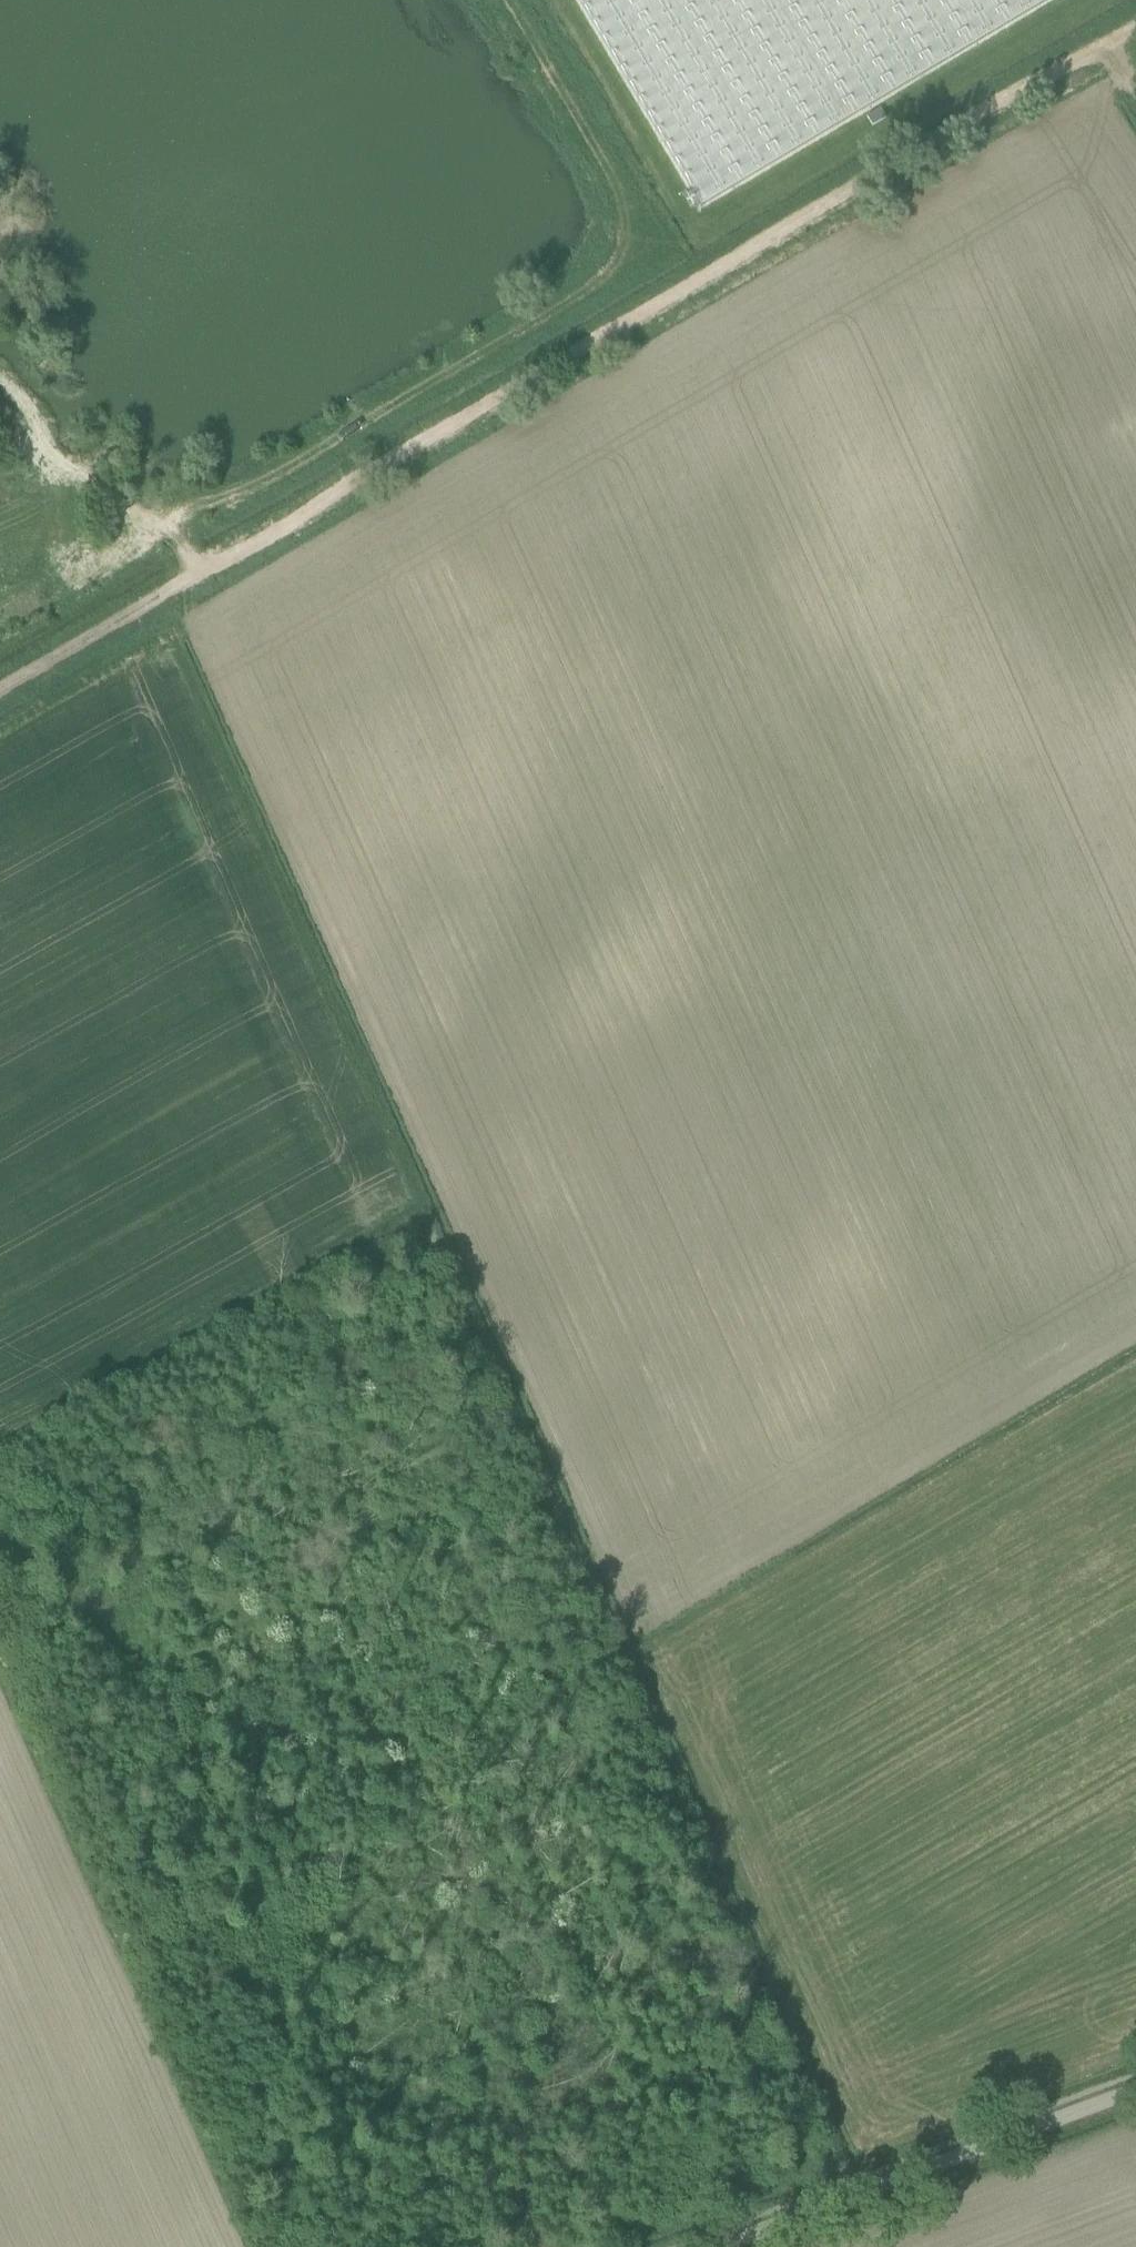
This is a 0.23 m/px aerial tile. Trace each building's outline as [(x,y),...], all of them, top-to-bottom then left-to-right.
[(700,207),(1049,0),(577,0),(700,207)]
